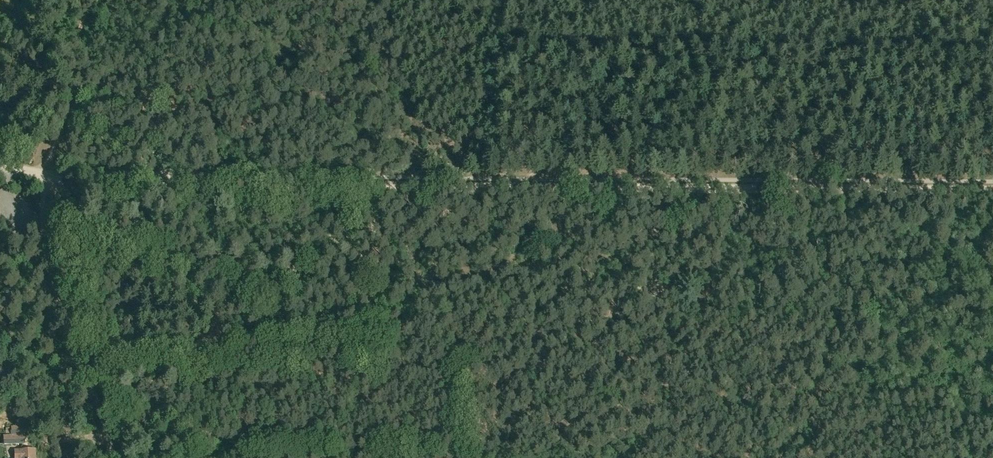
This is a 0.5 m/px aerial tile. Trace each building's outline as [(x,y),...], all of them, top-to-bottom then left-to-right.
[(24,444),(24,427),(11,428),(12,436),(3,437),(4,445),(24,444)] [(14,451),(15,457),(35,457),(34,450),(14,451)]
